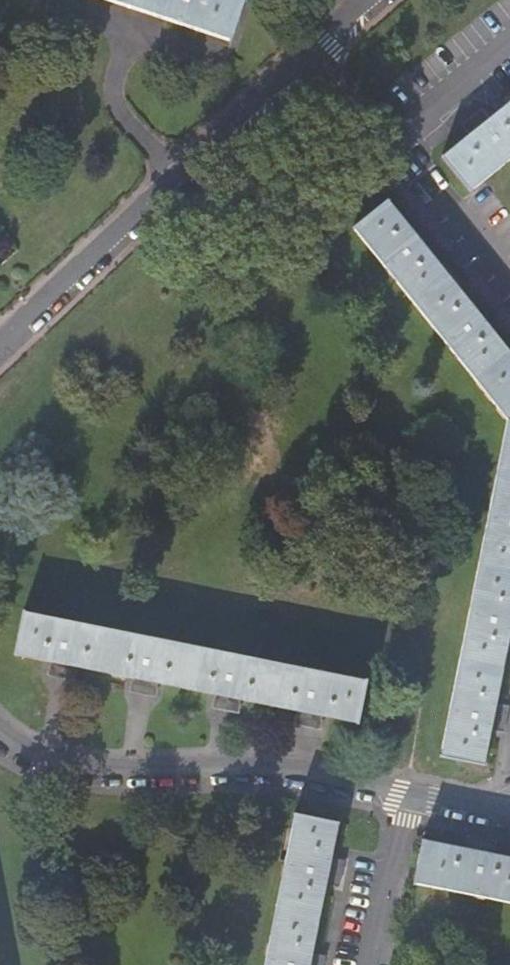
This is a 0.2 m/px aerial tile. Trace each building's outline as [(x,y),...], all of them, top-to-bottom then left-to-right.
[(228,42),(227,44),(230,45),(245,0),(244,0),(241,0),(241,1),(237,0),(102,0),(228,42)] [(439,157),(468,194),(471,192),(470,191),(509,158),(509,102),(489,119),(486,116),(487,115),(481,108),(471,116),(460,124),(466,132),(466,131),(469,134),(442,156),(442,155),(439,157)] [(350,230),(352,231),(353,230),(506,420),(439,755),(438,755),(437,757),(483,767),(483,764),(481,763),(489,729),(493,730),(493,731),(501,733),(507,706),(498,705),(498,706),(493,705),(508,634),(509,635),(509,356),(485,326),(489,323),(489,324),(496,318),(479,297),(473,303),(469,306),(425,250),(428,247),(429,248),(435,243),(418,221),(411,227),(412,227),(409,231),(387,203),(388,202),(387,200),(387,201),(350,230)] [(21,618),(13,655),(16,656),(16,655),(50,662),(49,667),(48,666),(46,675),(73,680),(75,671),(73,671),(75,666),(124,676),(132,678),(131,682),(130,682),(128,691),(154,697),(156,688),(157,683),(167,685),(206,693),(215,695),(214,700),(212,699),(211,708),(237,714),(239,705),(238,705),(239,699),(250,702),(284,709),(297,712),(296,716),(294,716),(293,724),(320,730),(321,721),(320,721),(322,716),(331,718),(355,723),(355,724),(357,725),(367,679),(364,678),(363,681),(25,612),(25,611),(23,611),(21,618)] [(287,815),(257,964),(307,964),(310,950),(328,852),(330,845),(334,823),(287,815)] [(416,889),(509,908),(509,858),(461,848),(426,841),(416,889)]
